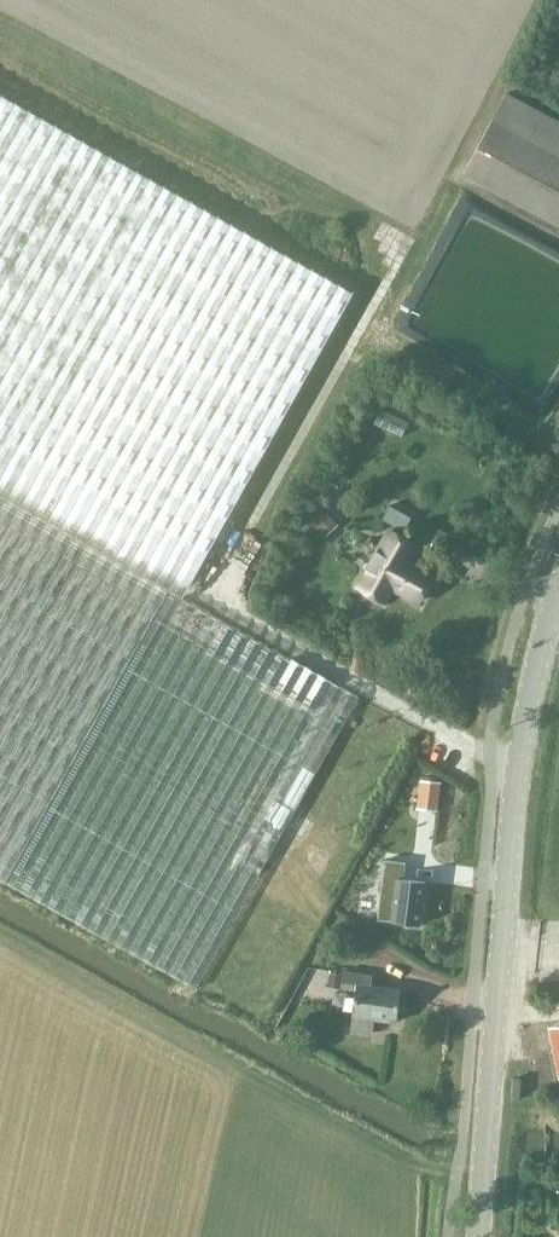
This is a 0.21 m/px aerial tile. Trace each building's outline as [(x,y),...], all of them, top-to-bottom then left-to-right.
[(476,147),(461,175),(558,227),(558,121),(505,92),(476,147)] [(4,882),(167,591),(182,599),(352,294),(0,98),(0,880),(4,882)] [(411,517),(389,505),(381,519),(403,531),(411,517)] [(337,524),(322,507),(308,520),(324,537),(337,524)] [(417,602),(431,577),(405,562),(414,545),(389,531),(358,587),(383,601),(391,587),(417,602)] [(358,697),(182,599),(167,591),(4,882),(195,988),(284,828),(302,838),(311,821),(294,812),(358,697)] [(440,781),(430,780),(419,779),(416,809),(437,811),(440,781)] [(405,862),(399,862),(383,860),(380,887),(394,889),(391,920),(420,924),(425,882),(403,879),(405,862)] [(372,974),(356,972),(358,955),(339,953),(337,972),(342,972),(340,986),(355,988),(350,1029),(372,1032),(373,1021),(395,1022),(400,988),(371,985),(372,974)] [(550,1028),(558,1078),(558,1026),(550,1028)]
